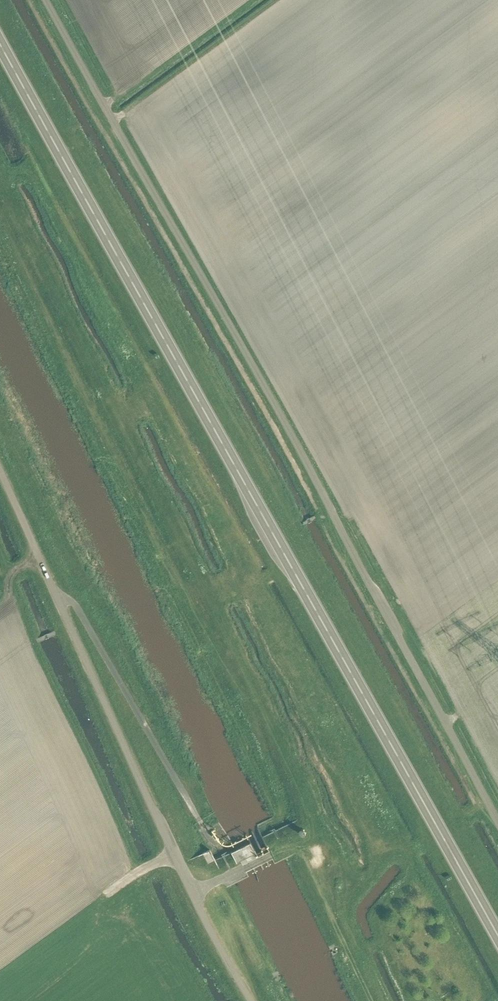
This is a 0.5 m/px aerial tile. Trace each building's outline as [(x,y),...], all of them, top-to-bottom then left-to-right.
[(257,857),(250,843),(230,852),(235,861),(237,863),(241,862),(241,863),(242,865),(257,857)]
